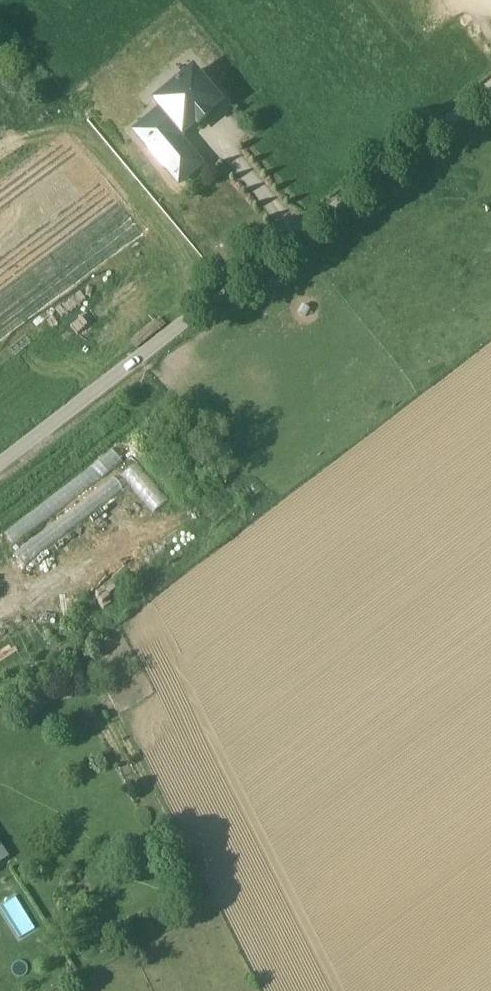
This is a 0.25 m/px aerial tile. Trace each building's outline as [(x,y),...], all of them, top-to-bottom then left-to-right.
[(179,82),(155,102),(159,107),(162,111),(184,137),(197,126),(199,128),(210,120),(208,117),(223,104),(207,84),(204,87),(194,74),(181,85),(179,82)] [(179,185),(202,167),(179,140),(184,137),(162,111),(135,133),(179,185)] [(10,542),(125,464),(117,453),(2,530),(10,542)] [(167,500),(138,462),(124,473),(153,511),(167,500)]
